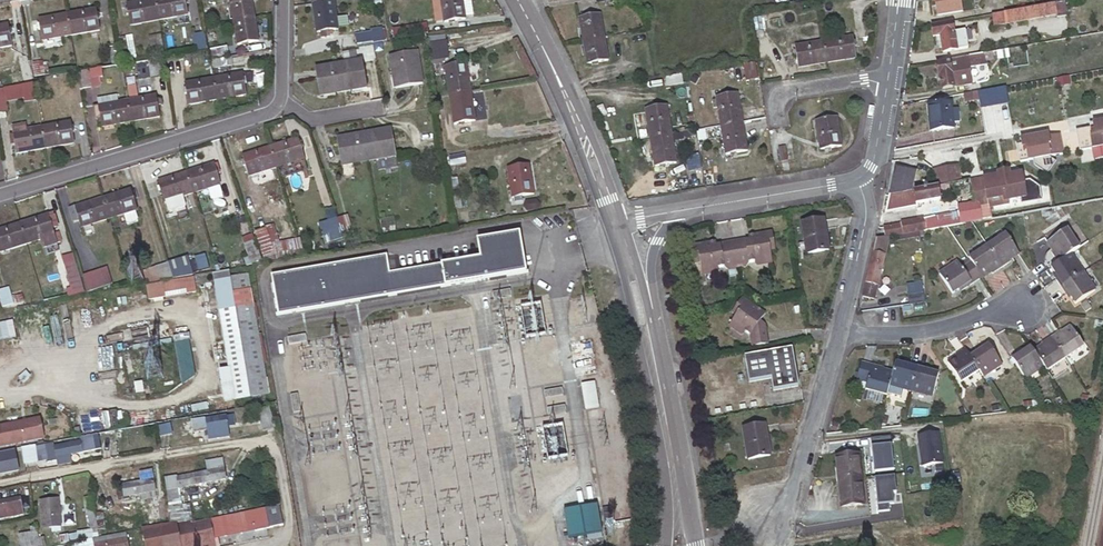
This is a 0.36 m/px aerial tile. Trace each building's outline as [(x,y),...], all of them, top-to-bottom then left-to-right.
[(159,20),(155,0),(146,0),(126,4),(130,25),(159,20)] [(188,15),(185,0),(155,0),(159,20),(188,15)] [(232,21),(255,18),(252,0),(229,0),(232,21)] [(317,32),(320,32),(321,37),(328,35),(327,30),(338,29),(334,0),(329,0),(326,0),(312,3),(317,32)] [(466,13),(464,0),(443,0),(445,20),(466,18),(466,13)] [(466,13),(474,13),(473,0),(464,0),(466,13)] [(821,11),(840,8),(838,0),(830,0),(820,2),(821,11)] [(938,15),(963,11),(962,0),(935,0),(938,15)] [(1066,12),(1066,15),(1076,14),(1074,0),(1072,0),(1064,1),(1066,12)] [(1032,8),(993,15),(995,26),(1066,12),(1064,1),(1054,3),(1032,8)] [(70,36),(99,30),(95,9),(66,14),(70,36)] [(579,16),(583,40),(604,36),(600,13),(579,16)] [(41,41),(70,36),(66,14),(37,19),(41,41)] [(258,40),(255,18),(232,21),(236,44),(258,40)] [(427,22),(390,29),(392,38),(429,31),(427,22)] [(953,22),(930,26),(932,37),(939,36),(942,52),(967,48),(964,30),(954,31),(953,22)] [(11,45),(8,24),(0,26),(0,47),(11,45)] [(389,37),(388,28),(373,31),(374,40),(389,37)] [(197,51),(208,49),(204,33),(194,35),(197,51)] [(583,40),(587,63),(608,59),(604,36),(583,40)] [(850,36),(823,40),(827,61),(853,57),(850,36)] [(823,40),(795,45),(798,66),(827,61),(823,40)] [(430,42),(432,58),(449,57),(448,41),(430,42)] [(226,46),(210,48),(212,57),(227,55),(226,46)] [(390,56),(396,88),(423,83),(418,51),(390,56)] [(983,53),(940,60),(941,63),(935,64),(937,75),(939,74),(942,89),(972,83),(969,67),(985,64),(983,53)] [(232,57),(233,65),(252,61),(251,54),(232,57)] [(149,60),(151,76),(166,74),(163,57),(149,60)] [(213,60),(214,68),(233,65),(232,57),(213,60)] [(345,92),(368,89),(363,60),(339,65),(345,92)] [(444,65),(449,93),(471,90),(466,61),(444,65)] [(8,74),(10,84),(31,80),(28,62),(18,63),(20,72),(8,74)] [(45,64),(34,62),(33,73),(44,74),(45,64)] [(755,62),(744,63),(747,80),(758,78),(755,62)] [(321,97),(345,92),(339,65),(316,69),(321,97)] [(79,71),(82,88),(90,86),(89,78),(102,76),(101,67),(88,69),(79,71)] [(218,99),(247,94),(243,72),(214,77),(218,99)] [(189,104),(218,99),(214,77),(185,82),(189,104)] [(34,80),(12,84),(14,95),(6,96),(7,100),(26,96),(27,101),(37,99),(34,80)] [(0,86),(0,110),(9,108),(7,100),(6,96),(14,95),(12,84),(0,86)] [(1004,86),(976,91),(979,107),(1007,102),(1004,86)] [(449,93),(454,123),(476,120),(471,90),(449,93)] [(976,94),(976,91),(964,93),(966,101),(974,100),(973,94),(976,94)] [(715,95),(720,124),(741,121),(737,92),(715,95)] [(102,126),(131,121),(128,100),(118,102),(117,94),(97,98),(98,105),(93,106),(94,117),(100,116),(102,126)] [(131,121),(160,116),(156,95),(128,100),(131,121)] [(953,126),(950,100),(928,102),(931,129),(953,126)] [(645,107),(650,136),(671,132),(666,103),(645,107)] [(814,118),(819,148),(841,144),(836,115),(814,118)] [(720,124),(725,153),(746,150),(741,121),(720,124)] [(1078,131),(1081,150),(1102,147),(1102,121),(1093,123),(1094,128),(1078,131)] [(46,148),(75,142),(72,122),(42,127),(46,148)] [(14,132),(18,153),(46,148),(42,127),(14,132)] [(370,162),(397,157),(392,130),(366,135),(370,162)] [(650,136),(654,165),(675,161),(671,132),(650,136)] [(1018,145),(1022,163),(1064,154),(1060,134),(1049,136),(1048,133),(1021,139),(1022,145),(1018,145)] [(343,167),(370,162),(366,135),(339,139),(343,167)] [(277,166),(305,158),(299,137),(271,146),(277,166)] [(242,154),(248,175),(277,166),(271,146),(242,154)] [(194,192),(223,183),(216,163),(188,171),(194,192)] [(507,167),(512,196),(533,193),(528,163),(507,167)] [(906,168),(895,166),(889,195),(909,191),(913,178),(904,176),(906,168)] [(954,183),(959,182),(956,166),(934,169),(937,186),(954,183)] [(904,176),(913,178),(915,170),(906,168),(904,176)] [(159,180),(166,200),(194,192),(188,171),(159,180)] [(984,177),(970,180),(973,194),(975,202),(977,201),(978,206),(988,204),(987,199),(1008,196),(1008,200),(1026,197),(1024,186),(1022,186),(1020,174),(1009,176),(1009,173),(999,175),(1000,177),(984,180),(984,177)] [(954,183),(957,197),(973,194),(970,180),(959,182),(954,183)] [(909,191),(889,195),(885,213),(917,208),(916,204),(940,200),(939,196),(937,186),(933,187),(924,188),(909,191)] [(127,212),(138,209),(131,189),(103,197),(110,218),(127,212)] [(79,217),(81,226),(110,218),(103,197),(75,205),(76,209),(71,210),(74,219),(79,217)] [(960,212),(962,223),(969,222),(971,221),(970,215),(980,213),(978,206),(977,201),(975,202),(959,204),(960,212)] [(138,209),(127,212),(130,223),(138,221),(140,218),(138,209)] [(921,230),(922,230),(945,226),(962,223),(960,212),(919,219),(921,230)] [(50,216),(49,214),(21,222),(27,243),(41,238),(44,247),(58,243),(55,234),(52,224),(57,223),(54,215),(50,216)] [(329,221),(333,236),(342,233),(337,218),(329,221)] [(802,222),(807,253),(829,249),(823,218),(802,222)] [(884,236),(891,235),(921,230),(919,219),(900,222),(901,223),(882,226),(884,236)] [(27,243),(21,222),(0,228),(0,251),(27,243)] [(1051,247),(1058,256),(1071,247),(1079,241),(1066,223),(1047,235),(1053,245),(1051,247)] [(700,252),(701,259),(703,270),(714,269),(713,265),(718,264),(727,269),(747,265),(754,258),(759,257),(760,261),(772,259),(770,248),(769,240),(774,240),(772,230),(749,234),(750,239),(717,244),(716,239),(693,243),(694,253),(700,252)] [(270,276),(277,316),(525,272),(518,232),(477,239),(477,243),(480,257),(402,270),(387,273),(384,256),(270,276)] [(985,245),(1001,267),(1011,261),(1009,257),(1018,251),(1004,232),(985,245)] [(884,236),(875,238),(861,296),(872,299),(891,235),(884,236)] [(259,263),(265,262),(256,236),(245,239),(254,264),(259,263)] [(990,270),(991,274),(1001,267),(985,245),(967,258),(969,261),(980,277),(990,270)] [(1054,273),(1060,282),(1084,266),(1071,247),(1058,256),(1051,261),(1056,268),(1057,270),(1054,273)] [(195,258),(199,273),(210,270),(207,255),(195,258)] [(170,261),(171,262),(175,277),(190,275),(195,274),(189,256),(170,261)] [(961,286),(963,289),(980,277),(969,261),(961,267),(957,260),(939,273),(952,292),(958,288),(961,286)] [(157,266),(161,280),(175,277),(171,262),(157,266)] [(1060,282),(1066,291),(1070,288),(1072,292),(1075,298),(1097,284),(1084,266),(1060,282)] [(109,267),(84,274),(89,290),(113,283),(109,267)] [(62,272),(68,295),(73,294),(85,290),(77,268),(62,272)] [(243,272),(211,278),(230,396),(263,391),(243,272)] [(161,280),(143,283),(146,294),(159,293),(159,289),(183,285),(183,288),(192,287),(190,275),(175,277),(161,280)] [(904,286),(906,295),(921,293),(919,284),(904,286)] [(4,305),(12,303),(7,288),(0,290),(0,293),(4,305)] [(492,292),(493,300),(510,297),(509,289),(492,292)] [(906,295),(907,304),(923,301),(921,293),(906,295)] [(743,306),(731,322),(750,335),(752,347),(768,344),(765,324),(757,319),(763,309),(744,296),(739,304),(743,306)] [(545,338),(543,305),(523,306),(525,339),(545,338)] [(1051,332),(1066,354),(1084,342),(1070,322),(1061,329),(1059,326),(1051,332)] [(1043,362),(1046,367),(1066,354),(1051,332),(1041,338),(1043,341),(1033,347),(1043,362)] [(305,334),(287,337),(288,344),(307,341),(305,334)] [(979,347),(977,344),(969,350),(980,367),(983,371),(1001,359),(988,340),(983,344),(979,347)] [(192,341),(176,343),(180,382),(196,380),(192,341)] [(1018,347),(1010,353),(1024,374),(1043,362),(1033,347),(1030,343),(1020,349),(1018,347)] [(969,350),(965,344),(955,350),(957,354),(947,360),(960,380),(980,367),(969,350)] [(745,358),(749,383),(771,378),(773,389),(798,385),(792,349),(745,358)] [(885,393),(888,383),(892,371),(880,368),(881,365),(861,359),(855,377),(866,380),(864,387),(885,393)] [(892,371),(888,383),(910,389),(917,363),(907,360),(906,363),(894,360),(892,371)] [(917,363),(910,389),(931,394),(937,372),(926,369),(927,366),(917,363)] [(595,385),(584,386),(587,409),(599,407),(595,385)] [(563,394),(562,388),(543,390),(545,397),(563,394)] [(298,393),(290,394),(294,412),(301,411),(298,393)] [(883,404),(884,398),(870,395),(869,400),(883,404)] [(565,405),(547,408),(548,415),(566,412),(565,405)] [(195,421),(196,428),(208,426),(209,430),(212,430),(212,434),(228,432),(227,427),(229,427),(227,416),(195,421)] [(0,430),(0,449),(44,440),(40,422),(0,430)] [(743,427),(748,458),(770,454),(765,423),(743,427)] [(547,457),(567,457),(567,427),(546,427),(547,457)] [(934,432),(913,435),(918,466),(938,463),(934,432)] [(98,452),(95,436),(84,438),(84,442),(58,446),(60,459),(98,452)] [(868,447),(871,474),(892,471),(888,445),(868,447)] [(24,448),(26,459),(36,458),(34,446),(24,448)] [(21,470),(19,458),(9,459),(9,455),(0,457),(0,473),(21,470)] [(837,507),(859,505),(852,455),(830,457),(837,507)] [(168,479),(173,506),(185,504),(182,488),(229,479),(225,459),(208,463),(210,473),(180,478),(180,476),(168,479)] [(877,514),(889,512),(888,506),(893,505),(891,495),(895,494),(893,477),(872,480),(877,514)] [(119,488),(121,500),(145,495),(146,500),(153,499),(152,494),(160,492),(157,481),(119,488)] [(25,517),(22,499),(0,503),(0,521),(25,517)] [(43,505),(47,531),(66,528),(61,501),(43,505)] [(230,511),(231,522),(239,521),(240,526),(251,524),(250,519),(260,518),(257,507),(230,511)] [(148,511),(150,520),(164,517),(162,508),(148,511)] [(600,508),(567,514),(572,542),(605,536),(600,508)] [(173,545),(172,540),(170,528),(169,521),(147,525),(149,539),(163,536),(165,545),(170,545),(173,545)] [(170,528),(172,540),(182,538),(180,526),(170,528)] [(96,545),(109,545),(129,543),(127,531),(94,537),(96,545)] [(19,537),(21,545),(42,545),(38,532),(19,537)]
